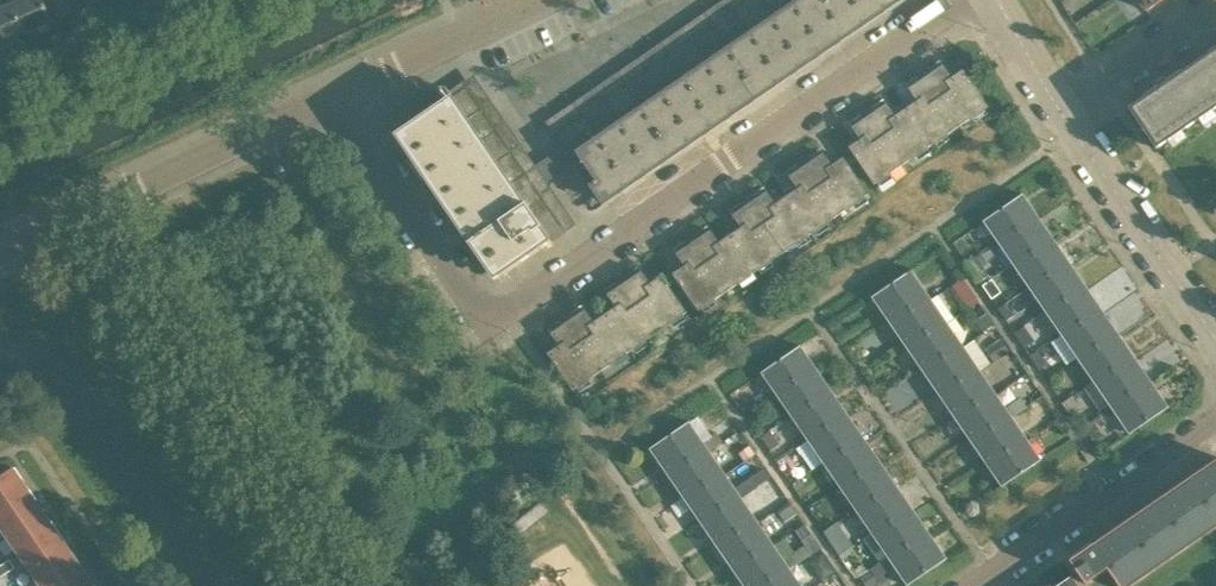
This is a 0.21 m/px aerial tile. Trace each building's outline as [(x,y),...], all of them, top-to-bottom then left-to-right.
[(10,4),(25,36),(52,23),(42,0),(8,0),(10,4)] [(58,19),(75,11),(71,0),(66,0),(52,6),(58,19)] [(559,127),(579,157),(578,157),(595,181),(588,186),(599,201),(892,0),(744,0),(559,127)] [(1072,12),(1091,0),(1064,0),(1072,12)] [(1145,11),(1162,0),(1138,0),(1145,11)] [(25,36),(10,4),(0,8),(0,47),(25,36)] [(1196,65),(1215,95),(1215,51),(1196,65)] [(942,65),(925,77),(959,126),(970,119),(972,121),(985,112),(983,110),(987,107),(963,70),(951,78),(942,65)] [(1215,106),(1215,95),(1196,65),(1130,109),(1155,146),(1215,106)] [(947,135),(959,126),(925,77),(908,89),(916,102),(905,109),(930,146),(934,143),(935,145),(948,136),(947,135)] [(547,236),(562,226),(466,86),(399,132),(499,277),(550,241),(547,236)] [(886,104),(868,116),(902,165),(914,156),(915,159),(928,150),(926,148),(930,146),(905,109),(894,117),(886,104)] [(890,173),(902,165),(868,116),(851,128),(859,140),(849,148),(873,184),(877,182),(878,184),(891,175),(890,173)] [(823,153),(806,165),(839,214),(851,206),(853,208),(866,199),(864,197),(868,195),(843,158),(831,166),(823,153)] [(284,162),(273,167),(278,178),(289,173),(284,162)] [(827,222),(839,214),(806,165),(788,177),(797,189),(786,197),(811,234),(814,231),(815,233),(828,224),(827,222)] [(767,192),(749,204),(783,253),(794,245),(796,247),(809,238),(808,236),(811,234),(786,197),(775,204),(767,192)] [(999,246),(1039,219),(1022,195),(982,222),(999,246)] [(771,261),(783,253),(749,204),(732,216),(740,228),(729,235),(754,272),(758,270),(759,272),(772,263),(771,261)] [(1055,243),(1039,219),(999,246),(1015,270),(1055,243)] [(710,230),(693,242),(726,291),(738,284),(739,286),(752,276),(751,274),(754,272),(729,235),(718,243),(710,230)] [(714,300),(726,291),(693,242),(675,254),(684,266),(673,274),(698,311),(701,309),(703,310),(716,301),(714,300)] [(1071,266),(1055,243),(1015,270),(1031,293),(1071,266)] [(983,267),(985,266),(979,256),(969,263),(976,272),(983,267)] [(1087,289),(1071,266),(1031,293),(1047,317),(1087,289)] [(641,271),(624,283),(658,332),(669,324),(671,326),(684,317),(682,315),(686,313),(661,276),(650,284),(641,271)] [(872,298),(888,322),(928,295),(911,271),(872,298)] [(992,278),(982,285),(991,299),(1001,292),(992,278)] [(646,340),(658,332),(624,283),(607,295),(615,307),(604,315),(629,351),(633,349),(634,351),(647,342),(646,340)] [(968,288),(957,295),(967,310),(978,303),(968,288)] [(1103,313),(1087,289),(1047,317),(1063,340),(1103,313)] [(888,322),(904,346),(944,319),(928,295),(888,322)] [(1006,303),(998,309),(1006,321),(1014,315),(1006,303)] [(585,310),(567,322),(601,371),(613,363),(614,365),(627,356),(626,354),(629,351),(604,315),(593,322),(585,310)] [(1119,336),(1103,313),(1063,340),(1079,364),(1119,336)] [(994,326),(987,315),(974,323),(982,335),(994,326)] [(904,346),(920,369),(960,342),(944,319),(904,346)] [(589,379),(601,371),(567,322),(550,334),(558,346),(548,353),(572,390),(576,388),(577,390),(590,381),(589,379)] [(1034,339),(1024,325),(1014,332),(1024,346),(1034,339)] [(1135,360),(1119,336),(1079,364),(1096,387),(1135,360)] [(991,364),(1010,352),(1001,339),(983,352),(991,364)] [(920,369),(936,393),(976,365),(960,342),(920,369)] [(777,398),(817,370),(800,346),(761,373),(777,398)] [(1047,364),(1038,351),(1030,357),(1038,369),(1047,364)] [(1151,383),(1135,360),(1096,387),(1112,411),(1151,383)] [(936,393),(952,416),(992,389),(976,365),(936,393)] [(833,394),(817,370),(777,398),(793,421),(833,394)] [(1168,408),(1151,383),(1112,411),(1128,435),(1168,408)] [(952,416),(968,439),(1008,412),(1005,409),(992,389),(952,416)] [(1008,412),(1011,418),(1039,399),(1033,390),(1005,409),(1008,412)] [(849,417),(833,394),(793,421),(809,445),(849,417)] [(1071,397),(1061,403),(1069,415),(1079,409),(1071,397)] [(1093,440),(1102,434),(1098,429),(1109,421),(1107,418),(1106,417),(1102,411),(1082,424),(1093,440)] [(968,439),(984,463),(1024,436),(1011,418),(1008,412),(968,439)] [(865,441),(849,417),(809,445),(825,468),(865,441)] [(649,450),(666,474),(706,446),(700,438),(689,422),(649,450)] [(714,428),(700,438),(706,446),(720,437),(714,428)] [(778,445),(769,432),(760,439),(769,451),(778,445)] [(1024,436),(984,463),(1001,487),(1040,460),(1024,436)] [(881,464),(865,441),(825,468),(841,491),(881,464)] [(722,470),(706,446),(666,474),(682,497),(722,470)] [(897,488),(881,464),(841,491),(858,515),(897,488)] [(28,490),(13,468),(0,477),(0,510),(28,490)] [(1094,545),(1079,555),(1095,577),(1107,568),(1119,585),(1131,585),(1215,528),(1215,468),(1097,550),(1094,545)] [(770,478),(764,469),(751,477),(757,486),(770,478)] [(682,497),(698,521),(738,493),(722,470),(682,497)] [(913,511),(897,488),(858,515),(874,538),(913,511)] [(28,490),(0,510),(0,528),(6,536),(43,511),(28,490)] [(754,517),(738,493),(698,521),(714,544),(754,517)] [(789,504),(776,512),(783,524),(796,515),(789,504)] [(6,536),(21,557),(57,532),(43,511),(6,536)] [(929,535),(913,511),(874,538),(890,562),(929,535)] [(714,544),(730,567),(770,540),(754,517),(714,544)] [(844,520),(828,529),(842,553),(858,544),(844,520)] [(72,554),(57,532),(21,557),(35,579),(72,554)] [(811,554),(820,548),(810,534),(801,541),(811,554)] [(929,535),(890,562),(906,585),(946,559),(929,535)] [(770,540),(730,567),(742,585),(753,585),(786,563),(770,540)] [(35,579),(40,585),(70,585),(86,575),(72,554),(35,579)] [(822,556),(809,564),(821,581),(833,572),(822,556)] [(0,566),(0,574),(2,576),(14,568),(8,560),(0,566)] [(786,563),(753,585),(801,585),(786,563)] [(871,570),(859,578),(864,585),(874,585),(879,582),(871,570)] [(86,575),(70,585),(94,585),(86,575)] [(1057,585),(1077,585),(1071,577),(1057,585)]
